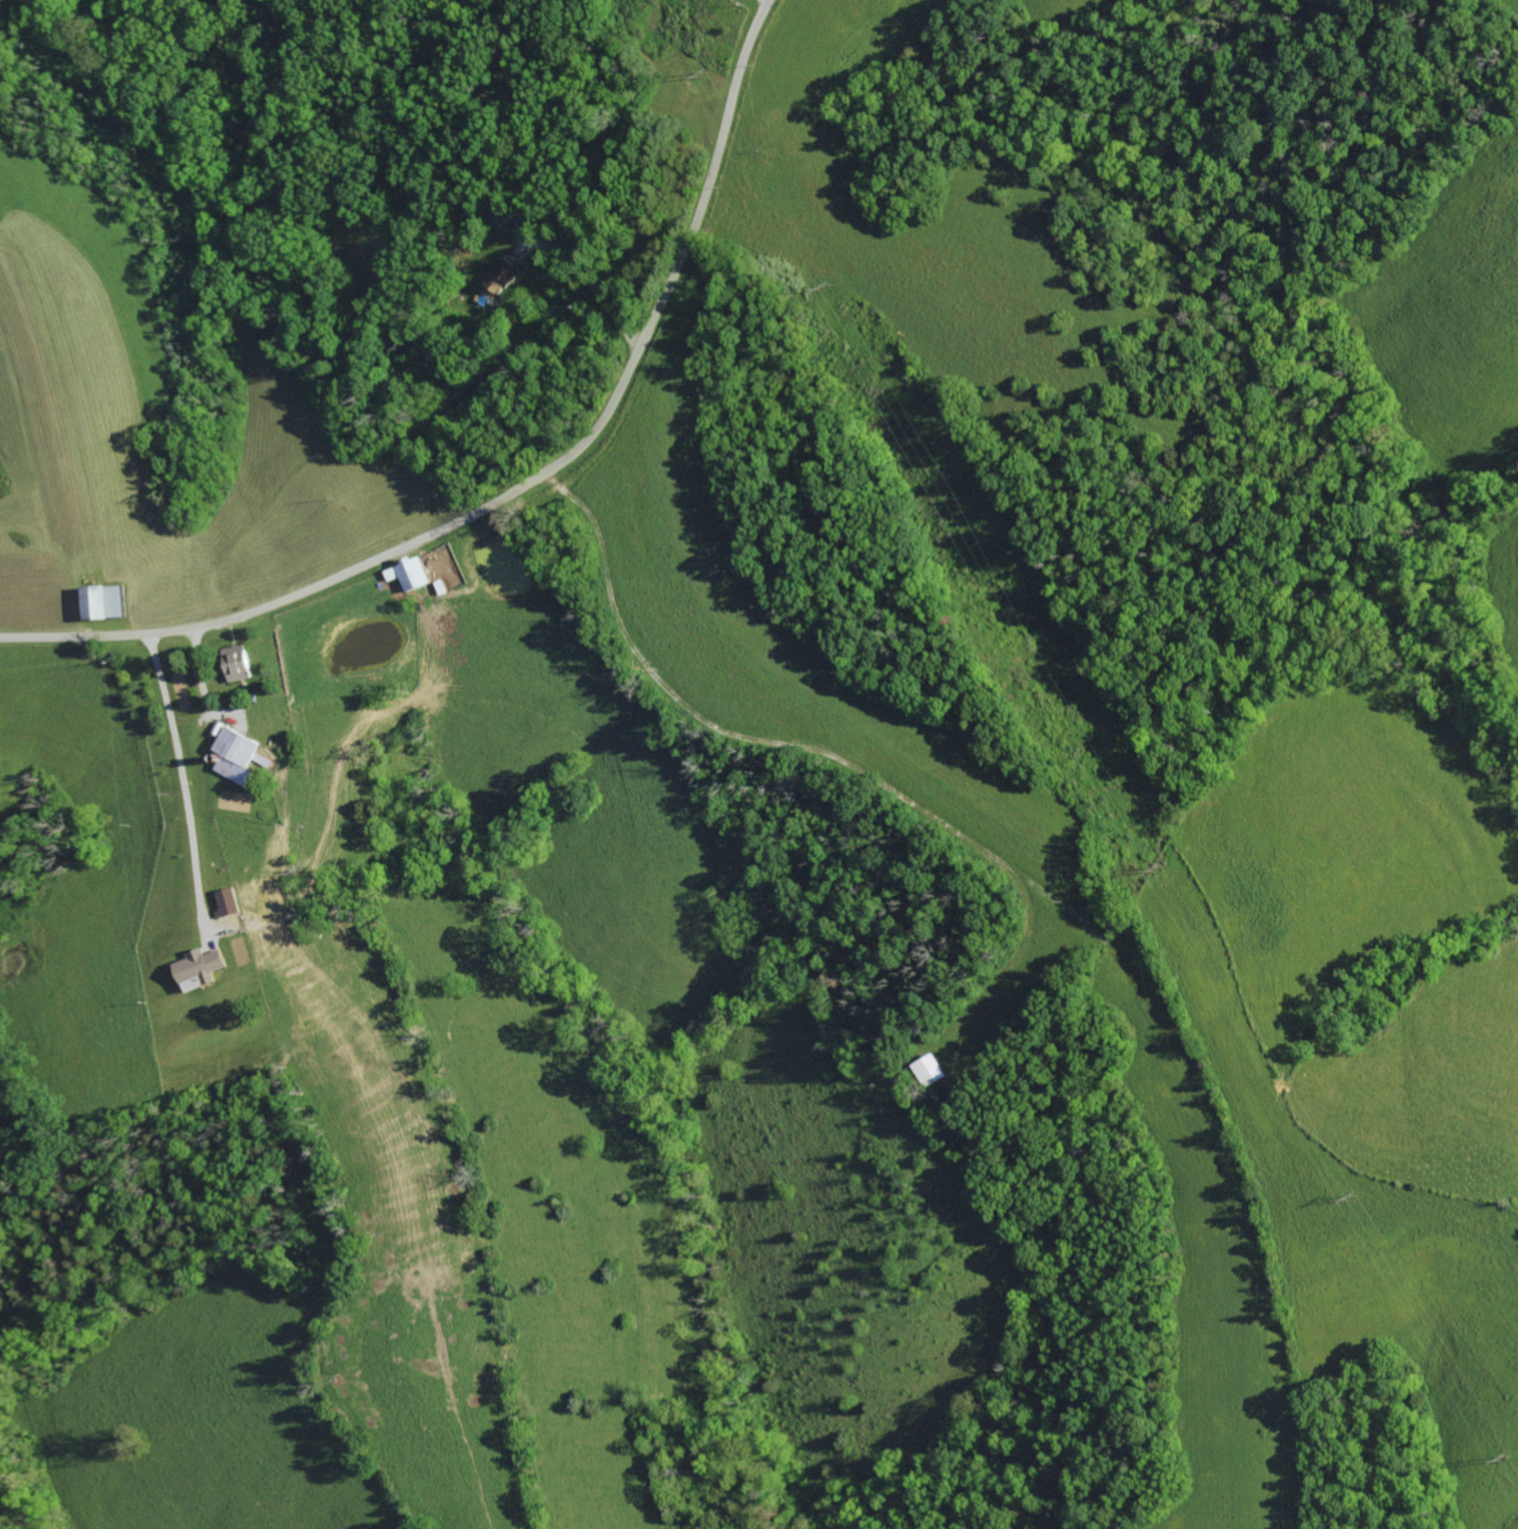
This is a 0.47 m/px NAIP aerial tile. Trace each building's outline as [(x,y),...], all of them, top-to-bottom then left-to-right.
[(434,583),(424,556),(386,570),(391,581),(403,576),(409,592),(434,583)] [(87,587),(88,619),(129,618),(128,585),(87,587)] [(256,677),(248,644),(225,650),(233,683),(256,677)] [(217,749),(227,754),(218,772),(249,787),(257,770),(253,768),(265,742),(228,725),(217,749)] [(243,912),(235,887),(218,892),(226,918),(243,912)] [(175,964),(186,993),(217,982),(213,972),(229,967),(222,949),(206,955),(203,948),(187,954),(189,958),(175,964)]
